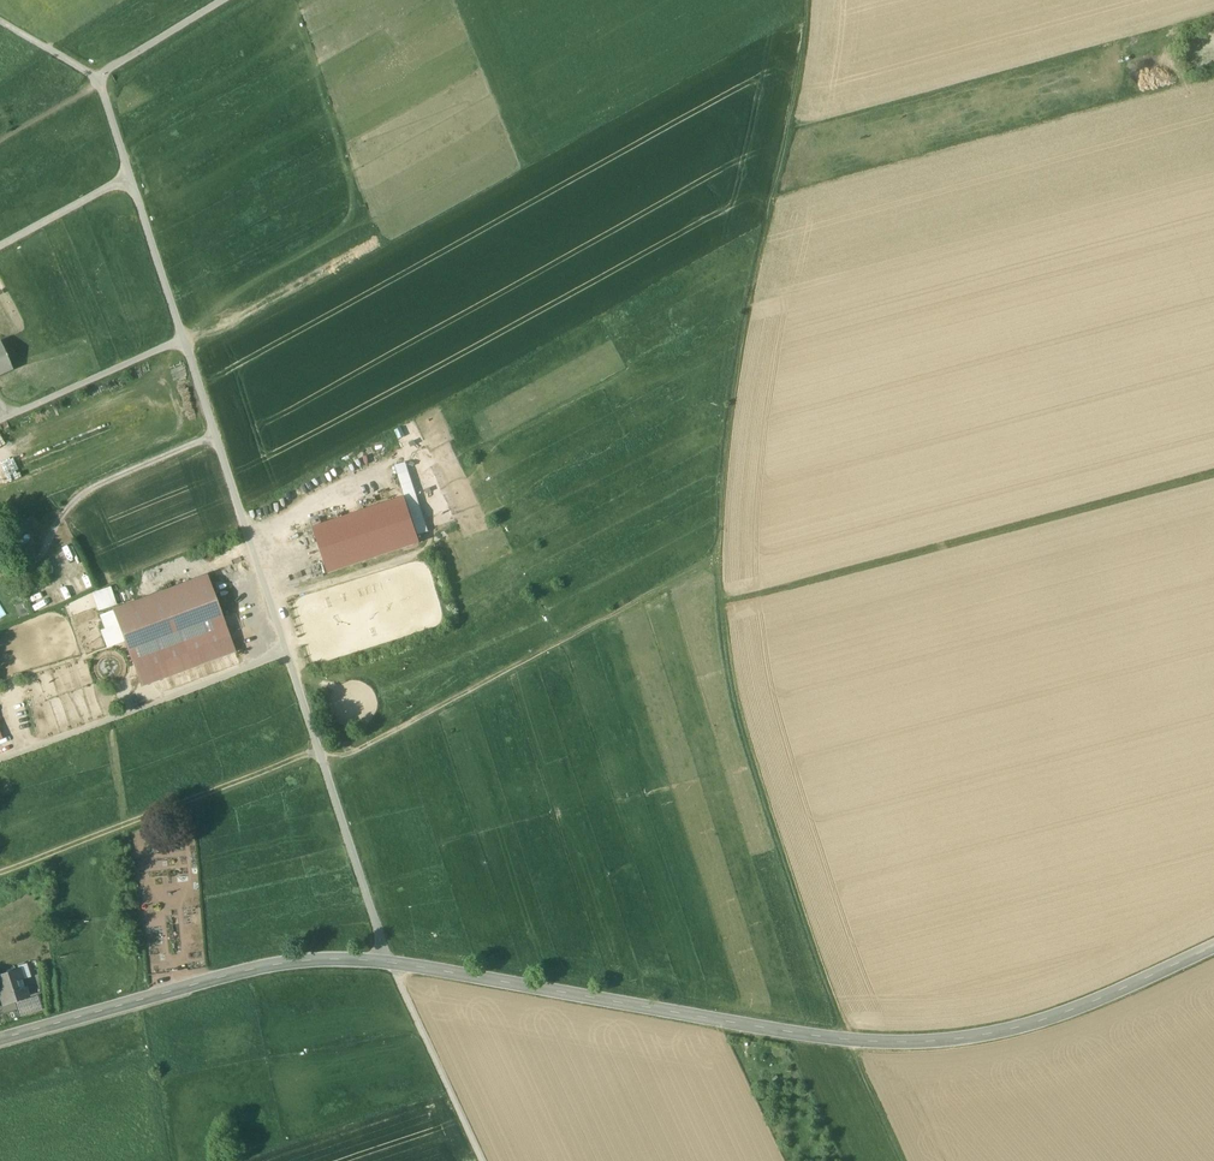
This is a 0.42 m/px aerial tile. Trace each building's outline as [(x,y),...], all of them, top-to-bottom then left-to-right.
[(0,342),(0,375),(12,369),(0,342)] [(406,497),(313,527),(328,573),(421,543),(406,497)] [(207,576),(100,615),(111,644),(124,639),(140,683),(186,665),(186,666),(233,648),(207,576)] [(94,590),(98,609),(118,605),(114,586),(94,590)] [(0,978),(0,992),(4,1003),(27,996),(19,972),(0,978)]
